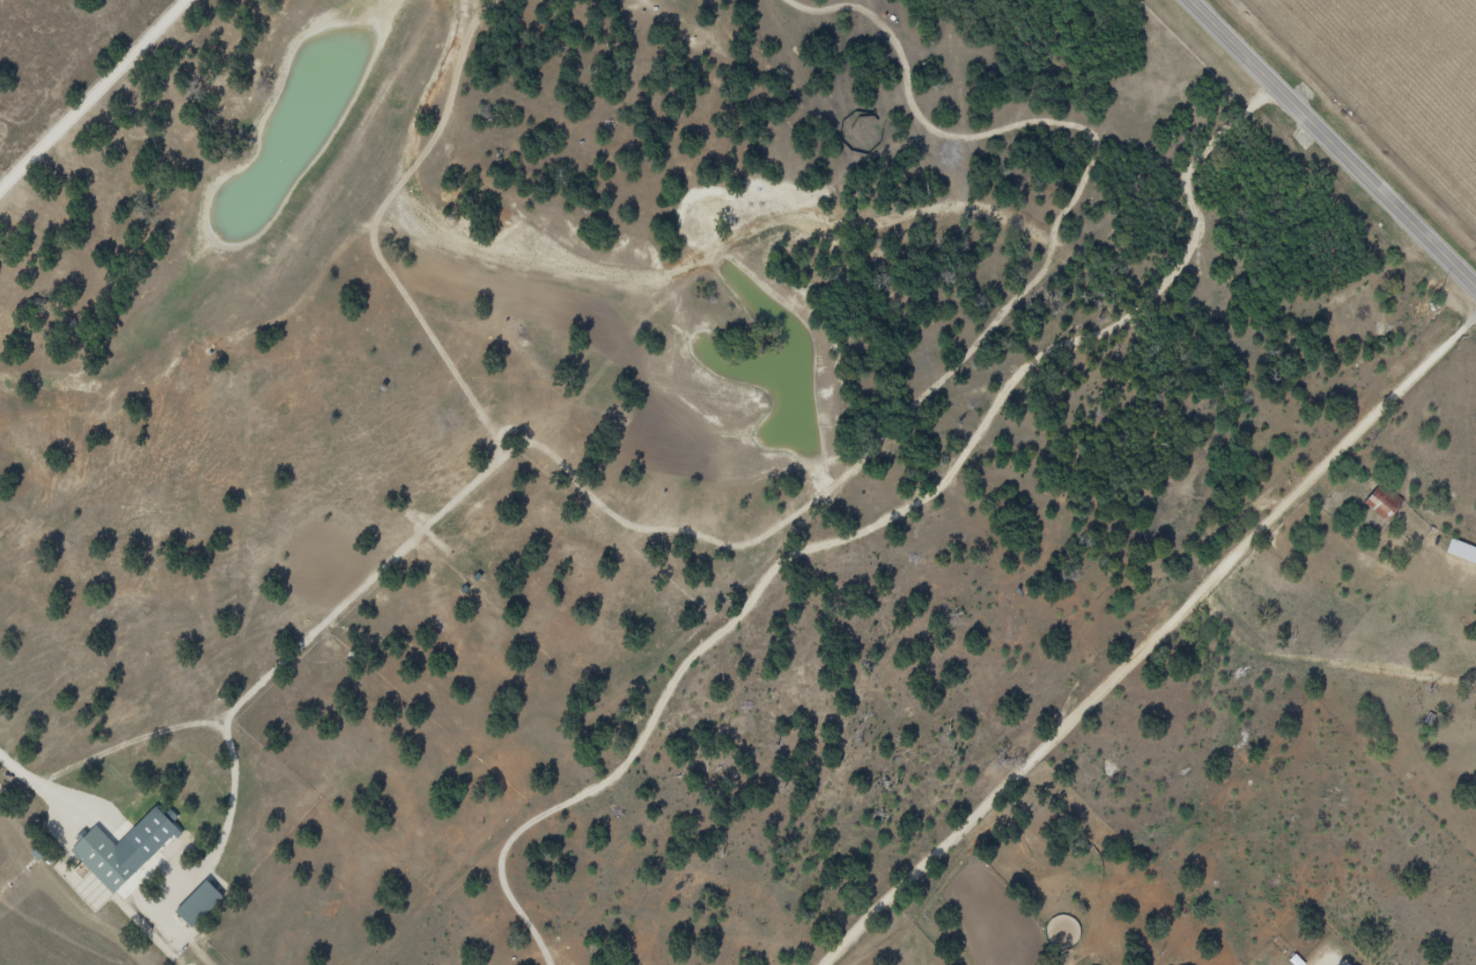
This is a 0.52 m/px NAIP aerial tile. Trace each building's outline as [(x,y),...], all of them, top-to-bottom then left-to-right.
[(1403,500),(1379,483),(1364,505),(1388,522),(1403,500)] [(95,827),(70,851),(113,896),(139,872),(95,827)]
